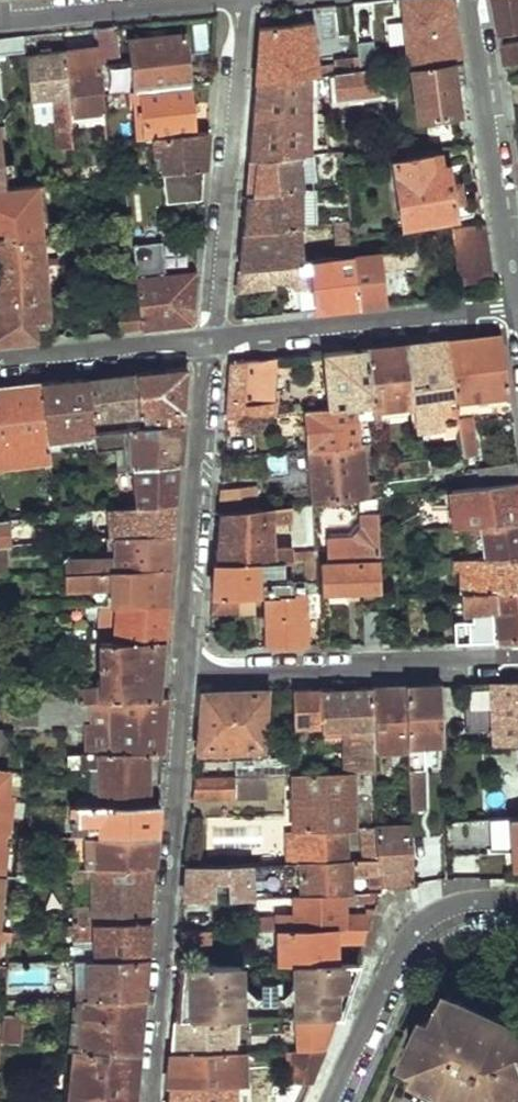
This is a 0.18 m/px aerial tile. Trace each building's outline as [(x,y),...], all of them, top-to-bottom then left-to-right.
[(451,3),(448,0),(403,0),(400,0),(408,66),(460,59),(451,3)] [(502,38),(517,35),(517,0),(494,0),(502,38)] [(358,6),(340,8),(342,17),(343,17),(343,21),(359,19),(358,6)] [(256,86),(366,71),(364,57),(341,60),(337,61),(335,67),(316,69),(314,46),(312,26),(260,32),(256,86)] [(94,52),(96,68),(118,66),(114,31),(92,32),(94,52)] [(0,40),(0,57),(24,55),(23,38),(0,40)] [(138,94),(188,88),(184,38),(129,45),(133,85),(127,87),(127,95),(138,94)] [(339,42),(314,46),(316,69),(335,67),(337,61),(341,60),(339,42)] [(506,65),(517,63),(517,44),(503,47),(506,65)] [(94,52),(63,55),(68,117),(101,114),(99,99),(96,68),(94,52)] [(24,58),(29,103),(38,103),(41,119),(68,117),(63,55),(24,58)] [(464,83),(461,65),(411,72),(418,121),(458,115),(454,86),(464,83)] [(394,68),(395,82),(404,81),(403,67),(394,68)] [(332,154),(340,153),(339,145),(310,147),(314,85),(333,82),(333,87),(343,85),(345,98),(367,95),(380,93),(376,70),(366,71),(256,86),(250,163),(300,158),(311,157),(332,154)] [(188,88),(138,94),(142,142),(150,142),(190,136),(188,88)] [(380,93),(367,95),(368,104),(381,102),(380,93)] [(68,117),(69,130),(102,128),(101,114),(68,117)] [(399,153),(397,130),(382,132),(383,155),(399,153)] [(190,136),(150,142),(154,177),(163,176),(204,172),(207,134),(190,136)] [(340,153),(332,154),(336,189),(340,189),(348,188),(344,159),(343,153),(340,153)] [(311,157),(300,158),(301,183),(313,181),(311,157)] [(247,199),(302,193),(301,183),(300,158),(250,163),(247,199)] [(440,158),(395,164),(404,225),(456,218),(448,168),(442,168),(440,158)] [(38,190),(49,189),(46,164),(35,165),(38,190)] [(1,183),(12,182),(10,168),(0,169),(0,173),(1,183)] [(204,172),(163,176),(166,204),(202,202),(204,172)] [(46,238),(45,230),(39,230),(36,198),(62,194),(62,188),(49,189),(38,190),(2,194),(0,194),(0,244),(40,239),(46,238)] [(304,230),(318,228),(316,191),(302,193),(304,230)] [(244,236),(304,230),(302,193),(247,199),(244,236)] [(352,224),(330,226),(331,240),(339,239),(342,260),(357,259),(354,236),(352,224)] [(486,224),(453,227),(463,285),(495,280),(486,224)] [(241,273),(305,265),(304,230),(244,236),(242,255),(241,273)] [(47,301),(40,239),(0,244),(0,307),(47,301)] [(81,239),(66,240),(68,252),(82,251),(81,239)] [(132,268),(128,241),(119,242),(120,263),(126,263),(128,283),(124,283),(124,293),(135,291),(134,282),(132,268)] [(197,261),(198,242),(188,241),(187,262),(197,261)] [(363,308),(391,305),(385,269),(421,264),(419,250),(357,259),(363,308)] [(241,273),(239,294),(315,281),(317,312),(363,308),(357,259),(342,260),(305,265),(241,273)] [(187,262),(132,268),(134,282),(195,275),(197,261),(187,262)] [(191,324),(195,275),(134,282),(135,291),(140,330),(191,324)] [(135,291),(124,293),(127,312),(120,313),(121,333),(140,330),(135,291)] [(39,343),(37,321),(50,319),(47,301),(0,307),(0,347),(39,343)] [(459,434),(462,456),(478,454),(474,420),(512,415),(501,330),(446,335),(459,434)] [(446,335),(406,338),(412,409),(413,429),(429,427),(430,435),(443,434),(443,436),(459,434),(446,335)] [(372,402),(374,427),(383,426),(382,411),(412,409),(406,338),(366,342),(366,344),(372,402)] [(366,344),(321,348),(326,405),(357,403),(372,402),(366,344)] [(228,421),(277,417),(282,360),(232,365),(230,394),(228,421)] [(186,371),(137,376),(135,418),(134,430),(182,425),(184,392),(186,371)] [(86,381),(89,423),(135,418),(137,376),(86,381)] [(41,385),(43,441),(90,436),(89,423),(86,381),(41,385)] [(43,466),(44,455),(43,441),(41,385),(0,390),(0,471),(43,466)] [(326,405),(302,407),(306,448),(361,443),(357,403),(326,405)] [(302,416),(283,417),(284,427),(292,427),(292,425),(302,423),(302,416)] [(90,436),(91,454),(97,454),(97,449),(126,447),(128,470),(178,466),(180,446),(182,425),(134,430),(90,436)] [(383,496),(381,480),(369,481),(365,443),(361,443),(306,448),(308,455),(311,504),(359,499),(376,497),(383,496)] [(45,478),(57,477),(55,454),(44,455),(43,466),(45,478)] [(482,466),(484,489),(517,484),(517,461),(482,466)] [(92,473),(91,465),(82,466),(83,474),(92,473)] [(128,470),(131,510),(175,506),(177,487),(178,466),(128,470)] [(452,493),(453,504),(470,503),(473,526),(481,525),(483,525),(482,515),(517,510),(517,484),(484,489),(452,493)] [(218,508),(273,503),(272,493),(263,493),(263,485),(219,487),(218,508)] [(376,497),(359,499),(359,524),(349,534),(325,534),(326,556),(318,556),(319,560),(319,579),(319,582),(319,590),(380,590),(376,497)] [(430,499),(418,500),(419,510),(430,509),(430,499)] [(318,556),(318,549),(293,549),(293,543),(274,543),(274,522),(292,520),(292,502),(273,503),(218,508),(215,535),(213,557),(259,557),(259,560),(306,560),(319,560),(318,556)] [(131,510),(102,514),(100,530),(111,542),(173,538),(174,523),(175,506),(131,510)] [(95,514),(77,516),(78,525),(95,523),(95,514)] [(13,550),(9,523),(0,524),(0,552),(7,551),(13,550)] [(483,525),(481,525),(482,540),(452,543),(452,556),(477,554),(477,562),(517,560),(517,523),(483,525)] [(27,549),(71,545),(69,534),(26,538),(27,549)] [(173,538),(111,542),(115,575),(170,572),(171,556),(173,538)] [(10,583),(7,551),(0,552),(0,583),(10,583)] [(308,582),(308,579),(306,579),(291,579),(291,575),(259,576),(259,560),(259,557),(213,557),(209,557),(209,577),(208,592),(211,592),(255,591),(262,591),(308,591),(319,591),(319,590),(319,582),(308,582)] [(62,579),(107,575),(106,559),(89,560),(89,566),(72,568),(72,572),(62,574),(62,579)] [(319,560),(306,560),(306,579),(308,579),(319,579),(319,560)] [(477,562),(456,564),(457,572),(465,572),(466,594),(517,592),(517,560),(477,562)] [(62,579),(55,579),(56,594),(60,594),(60,597),(65,598),(66,595),(111,593),(112,611),(120,612),(167,610),(169,592),(170,572),(115,575),(107,575),(62,579)] [(211,592),(211,614),(255,614),(255,591),(211,592)] [(263,645),(309,644),(308,591),(262,591),(263,645)] [(466,594),(466,620),(475,620),(493,619),(500,620),(501,641),(517,641),(517,592),(466,594)] [(167,610),(120,612),(119,648),(164,647),(166,629),(167,610)] [(383,646),(382,613),(366,614),(367,647),(383,646)] [(493,619),(475,620),(476,629),(493,628),(493,619)] [(95,636),(66,637),(67,650),(89,649),(96,649),(95,636)] [(119,648),(100,649),(102,690),(61,693),(61,698),(40,699),(40,708),(160,700),(162,674),(164,647),(119,648)] [(468,686),(470,715),(489,715),(490,739),(517,739),(517,684),(468,686)] [(406,751),(409,800),(426,799),(425,780),(418,780),(418,770),(425,769),(424,746),(440,745),(438,687),(403,689),(406,751)] [(403,689),(372,690),(374,752),(406,751),(403,689)] [(372,690),(307,692),(308,718),(325,717),(326,732),(353,732),(354,775),(374,774),(374,752),(372,690)] [(199,726),(197,754),(264,751),(265,694),(202,697),(199,726)] [(40,708),(19,709),(20,733),(93,729),(92,721),(107,720),(109,757),(151,755),(165,754),(167,728),(169,701),(160,700),(40,708)] [(7,737),(0,736),(0,762),(10,764),(7,737)] [(84,760),(70,761),(70,769),(81,769),(82,772),(99,770),(98,810),(149,808),(151,755),(109,757),(91,759),(84,760)] [(233,764),(234,778),(268,777),(268,763),(233,764)] [(0,771),(0,825),(1,818),(10,819),(13,792),(8,791),(11,773),(0,771)] [(349,775),(291,776),(293,836),(298,835),(299,865),(346,864),(345,833),(349,832),(349,775)] [(194,790),(194,800),(226,798),(226,779),(195,779),(194,790)] [(98,810),(69,811),(69,819),(77,820),(78,828),(95,828),(95,840),(158,839),(159,824),(161,808),(149,808),(98,810)] [(443,857),(480,856),(479,832),(513,830),(517,867),(517,818),(442,822),(443,857)] [(410,831),(376,832),(377,864),(382,864),(384,889),(415,886),(410,831)] [(298,835),(293,836),(288,836),(289,865),(299,865),(298,835)] [(95,840),(66,841),(67,852),(95,852),(95,857),(88,858),(89,864),(99,865),(99,870),(155,872),(157,856),(158,839),(95,840)] [(18,867),(34,868),(32,841),(31,840),(16,841),(18,867)] [(16,854),(6,853),(3,873),(6,873),(13,874),(16,854)] [(346,864),(299,865),(300,872),(301,897),(346,896),(352,896),(351,880),(369,880),(369,890),(383,890),(384,889),(382,864),(377,864),(351,864),(346,864)] [(283,866),(188,869),(186,883),(185,895),(249,891),(250,883),(265,882),(266,899),(284,898),(283,866)] [(155,872),(99,870),(73,870),(73,883),(89,884),(89,881),(94,882),(92,911),(87,912),(88,907),(72,908),(72,925),(151,924),(153,899),(155,872)] [(346,896),(301,897),(294,898),(295,918),(255,919),(255,932),(290,932),(368,932),(373,917),(346,918),(346,896)] [(72,925),(65,925),(65,933),(72,933),(74,962),(148,959),(149,942),(151,924),(72,925)] [(13,931),(12,936),(24,936),(24,926),(14,925),(13,931)] [(181,950),(181,952),(212,950),(212,932),(182,933),(181,950)] [(293,965),(339,965),(339,944),(363,944),(368,932),(290,932),(290,965),(293,965)] [(148,959),(74,962),(76,994),(75,994),(74,1000),(85,1000),(89,1000),(145,999),(146,979),(148,959)] [(5,998),(9,965),(0,964),(0,998),(5,998)] [(5,998),(4,1002),(21,1001),(20,964),(9,965),(5,998)] [(339,965),(293,965),(294,1023),(338,1023),(337,995),(347,995),(347,965),(339,965)] [(239,966),(179,967),(177,995),(175,1022),(237,1023),(241,1023),(239,966)] [(517,1100),(517,1013),(451,982),(436,1013),(427,1008),(404,1057),(420,1065),(415,1074),(473,1101),(472,1101),(517,1101),(517,1100)] [(89,1000),(85,1000),(82,1040),(71,1041),(70,1054),(75,1054),(140,1058),(141,1042),(143,1015),(145,999),(89,1000)] [(0,1041),(0,1044),(15,1044),(18,1019),(3,1017),(1,1031),(0,1041)] [(234,1056),(236,1056),(237,1023),(175,1022),(173,1039),(172,1054),(234,1056)] [(75,1054),(71,1098),(54,1098),(54,1101),(136,1101),(138,1085),(140,1058),(75,1054)] [(228,1089),(233,1088),(234,1056),(172,1054),(171,1072),(169,1089),(228,1089)] [(326,1055),(291,1055),(292,1088),(312,1088),(326,1055)] [(238,1088),(243,1088),(243,1056),(236,1056),(234,1056),(233,1088),(238,1088)] [(238,1088),(233,1088),(228,1089),(227,1101),(239,1101),(238,1088)] [(228,1089),(169,1089),(168,1101),(227,1101),(228,1089)]
